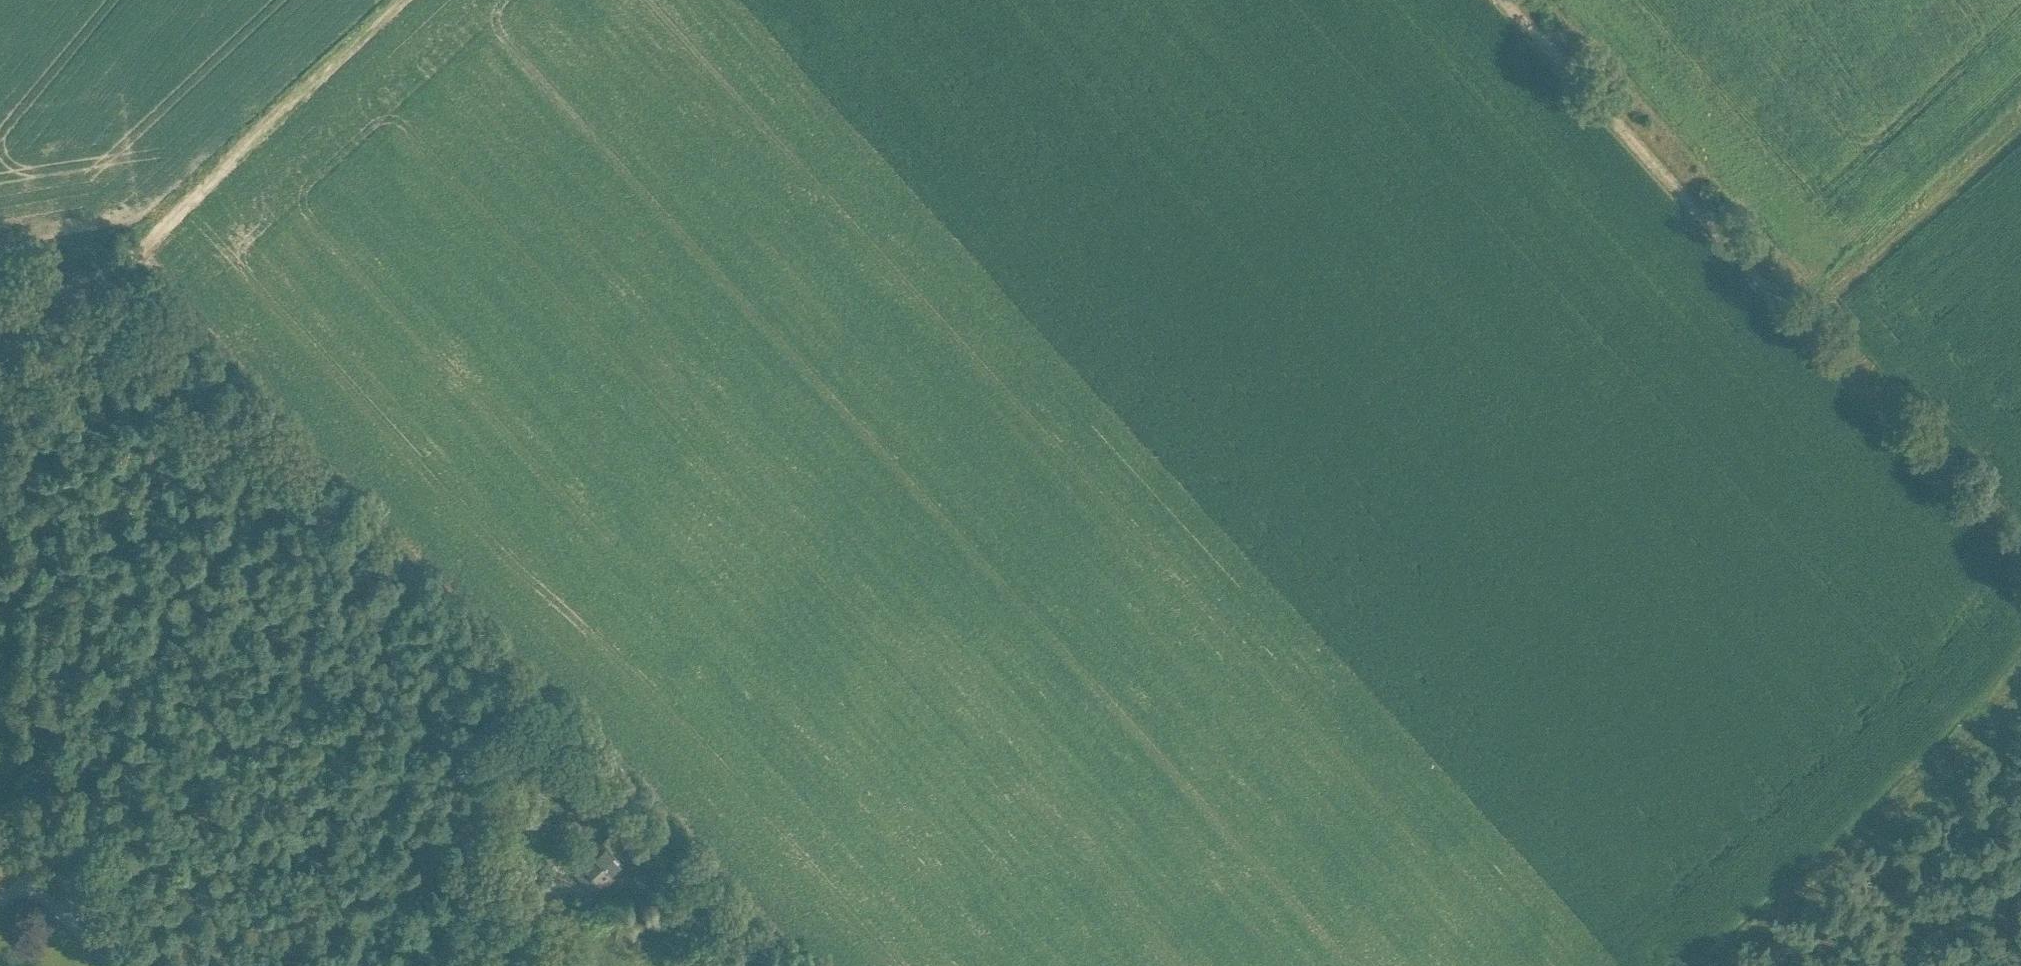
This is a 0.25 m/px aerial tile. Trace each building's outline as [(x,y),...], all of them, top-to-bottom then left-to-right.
[(616,827),(580,860),(614,897),(636,876),(625,863),(638,850),(616,827)]
